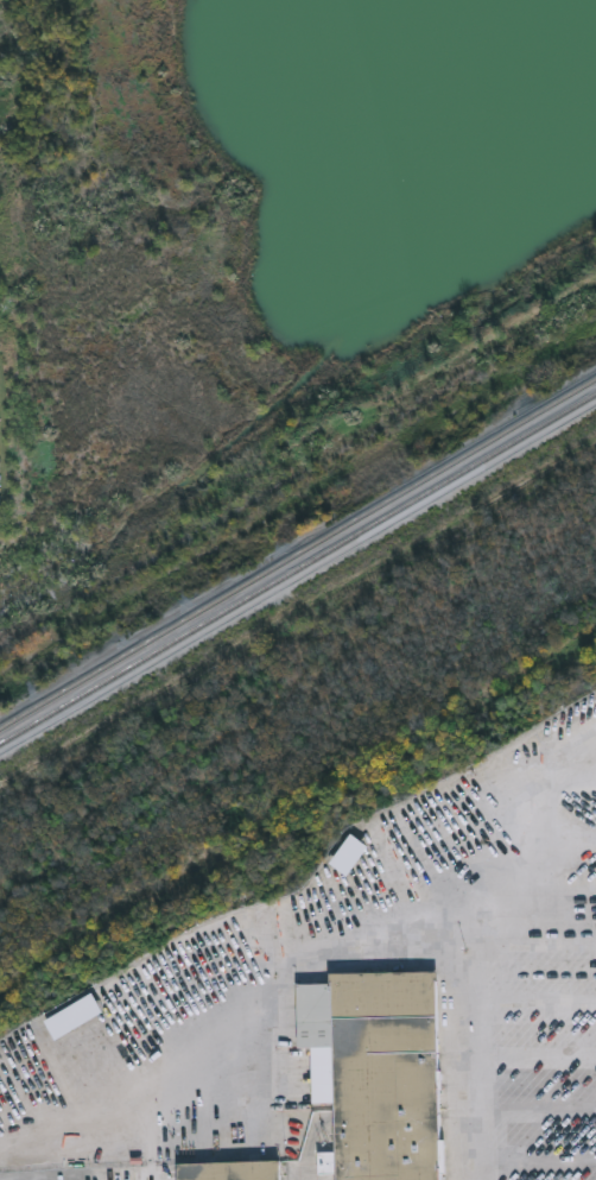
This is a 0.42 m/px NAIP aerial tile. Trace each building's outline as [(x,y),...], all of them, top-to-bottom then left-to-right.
[(438,972),(441,1179),(337,1179),(337,1174),(322,1174),(322,1155),(335,1155),(334,1049),(298,1049),(297,985),(329,985),(329,973),(438,972)] [(280,1163),(280,1179),(177,1179),(177,1165),(280,1163)]
